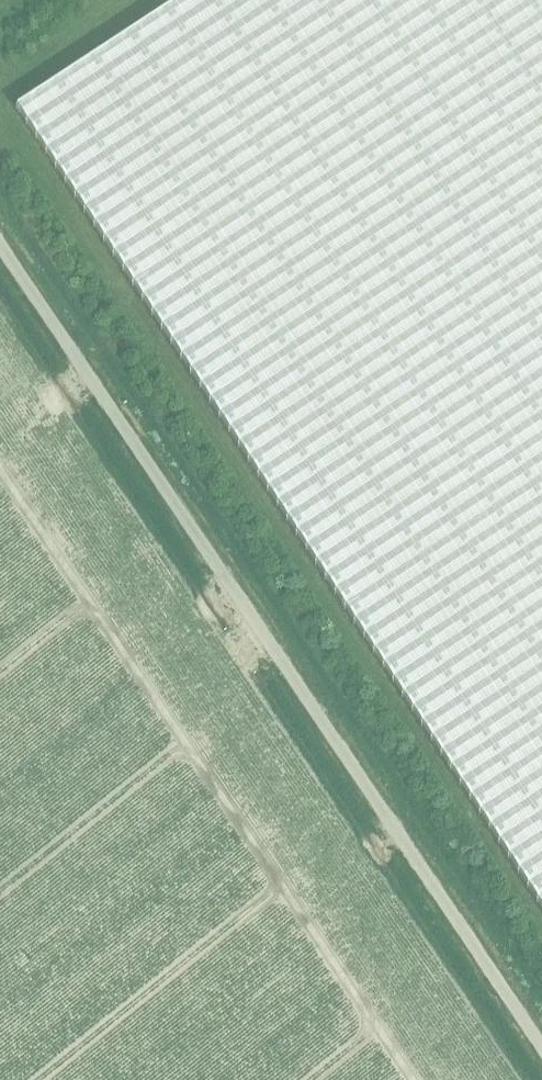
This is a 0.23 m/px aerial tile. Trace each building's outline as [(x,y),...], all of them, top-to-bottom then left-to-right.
[(18,106),(541,906),(541,0),(180,0),(18,106)]
